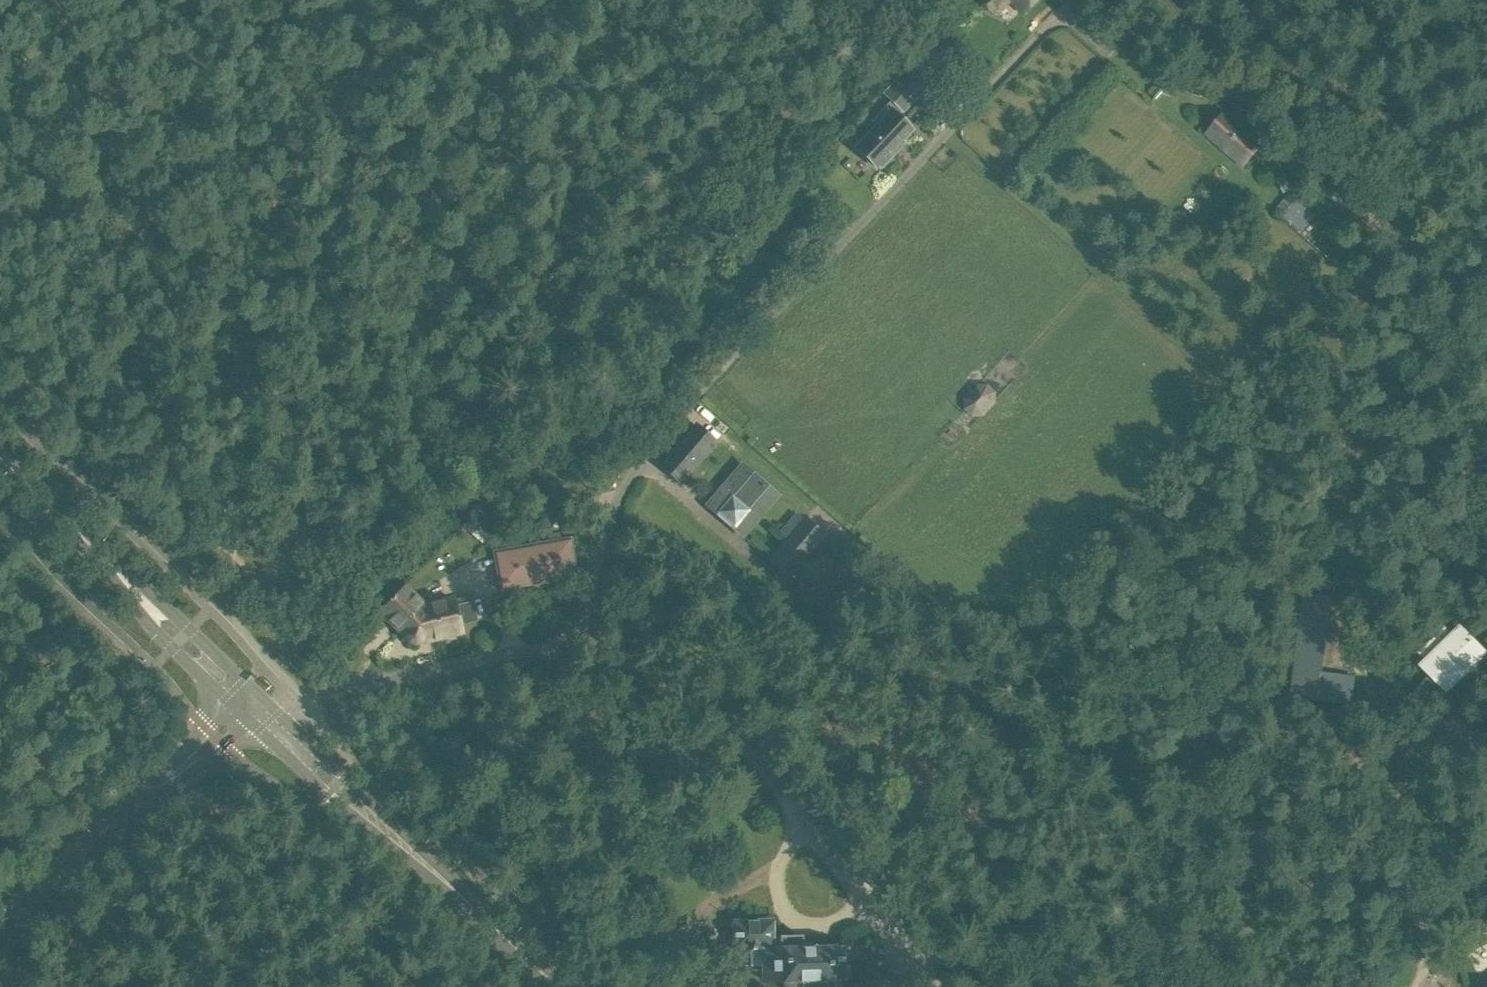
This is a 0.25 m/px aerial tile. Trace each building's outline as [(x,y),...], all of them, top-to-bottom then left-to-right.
[(997,13),(996,11),(1007,0),(983,0),(997,13)] [(1023,11),(1034,0),(1011,0),(1023,11)] [(876,127),(856,148),(876,167),(879,164),(881,166),(891,156),(889,154),(912,130),(898,116),(902,111),(925,87),(908,70),(885,94),(891,100),(871,122),(876,127)] [(1243,164),(1261,143),(1229,114),(1210,135),(1243,164)] [(1319,325),(1317,335),(1337,338),(1339,329),(1319,325)] [(982,415),(994,403),(994,394),(987,388),(978,388),(967,400),(967,409),(973,415),(982,415)] [(682,482),(716,444),(695,426),(661,465),(682,482)] [(776,497),(742,466),(724,487),(720,485),(717,489),(720,491),(708,505),(742,535),(776,497)] [(803,520),(770,559),(790,577),(800,565),(807,570),(829,544),(822,539),(823,537),(803,520)] [(500,590),(577,577),(570,539),(494,552),(500,590)] [(423,608),(404,588),(381,610),(405,635),(405,636),(408,642),(414,644),(421,642),(421,641),(461,631),(459,625),(476,621),(471,603),(455,607),(453,600),(423,608)] [(1349,704),(1352,678),(1321,673),(1331,596),(1306,593),(1293,697),(1349,704)] [(1453,637),(1445,629),(1421,653),(1429,660),(1424,665),(1447,689),(1484,653),(1461,629),(1453,637)] [(1427,712),(1444,696),(1427,678),(1410,695),(1427,712)] [(772,921),(734,922),(735,950),(767,950),(767,965),(763,965),(763,981),(774,980),(774,983),(783,983),(784,986),(802,986),(803,986),(802,983),(817,982),(817,985),(818,986),(834,986),(835,985),(835,981),(845,981),(844,947),(803,949),(802,937),(781,937),(781,941),(773,941),(772,921)]
